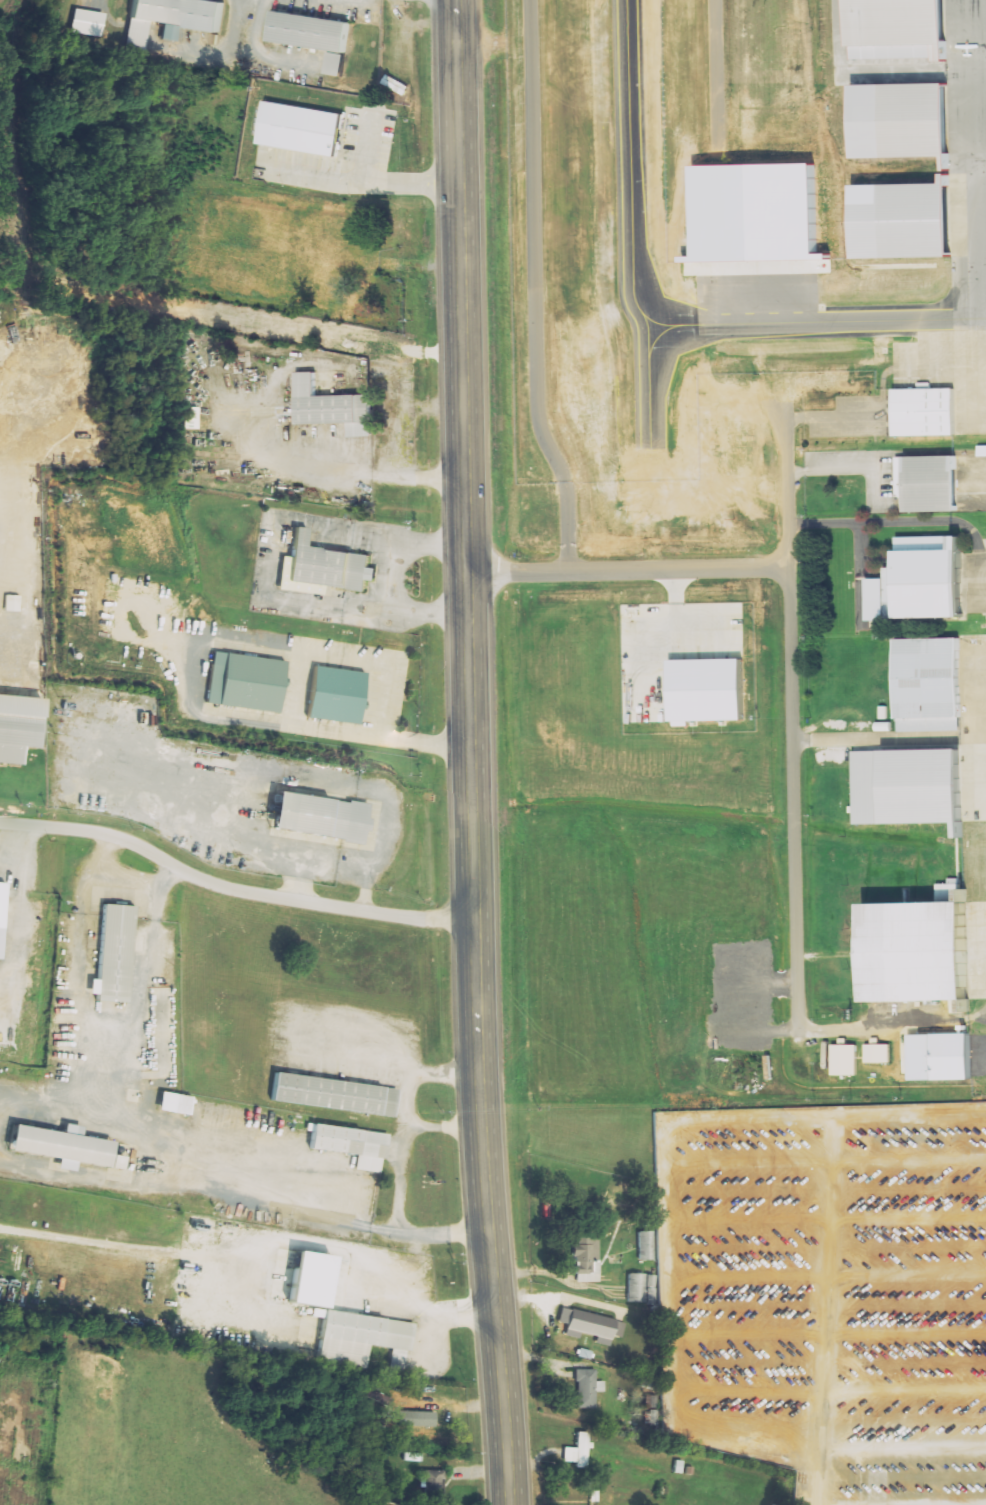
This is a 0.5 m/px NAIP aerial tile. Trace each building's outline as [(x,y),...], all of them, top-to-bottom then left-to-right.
[(219,0),(131,0),(123,48),(142,51),(147,21),(162,24),(160,36),(174,38),(176,25),(219,33),(225,1),(219,0)] [(851,49),(850,0),(948,0),(949,63),(946,63),(932,63),(932,47),(851,49)] [(278,9),(352,22),(347,51),(273,39),(278,9)] [(76,33),(106,36),(108,12),(78,10),(76,33)] [(348,54),(333,52),(330,75),(346,76),(348,54)] [(884,85),(886,160),(946,159),(946,172),(952,172),(951,84),(946,84),(884,85)] [(350,113),(272,102),(266,146),(344,157),(350,113)] [(830,164),(696,166),(697,259),(684,259),(684,276),(833,275),(833,258),(831,258),(830,164)] [(944,185),(855,186),(856,259),(965,258),(964,176),(944,176),(944,185)] [(298,372),(299,425),(345,424),(345,436),(371,436),(370,394),(315,395),(314,372),(298,372)] [(894,391),(895,436),(952,435),(957,435),(956,390),(894,391)] [(201,408),(187,408),(186,430),(200,430),(201,408)] [(978,446),(985,446),(985,457),(978,457),(978,455),(978,446)] [(896,457),(952,456),(958,455),(959,511),(951,511),(907,512),(907,497),(897,497),(896,457)] [(377,567),(375,581),(367,580),(365,589),(287,579),(294,525),(307,526),(305,545),(370,553),(368,565),(377,567)] [(884,568),(900,568),(900,551),(956,550),(956,535),(961,534),(962,554),(963,614),(963,618),(954,618),(885,620),(884,568)] [(23,612),(23,596),(8,596),(8,612),(23,612)] [(896,640),(959,639),(962,718),(959,718),(959,732),(898,733),(896,640)] [(285,661),(278,710),(218,701),(225,652),(285,661)] [(673,660),(672,722),(753,722),(754,661),(673,660)] [(365,672),(358,722),(307,714),(314,665),(365,672)] [(20,763),(0,761),(0,695),(41,698),(36,746),(22,744),(20,763)] [(852,750),(853,824),(951,823),(951,831),(955,830),(954,749),(852,750)] [(277,790),(271,827),(340,839),(340,841),(361,845),(368,802),(349,799),(349,802),(277,790)] [(869,905),(939,902),(939,885),(960,884),(960,901),(965,901),(965,888),(970,888),(970,902),(973,1000),(968,1000),(872,1001),(869,905)] [(135,904),(127,1001),(97,998),(97,994),(89,994),(90,979),(98,979),(104,902),(135,904)] [(830,1076),(855,1076),(854,1045),(830,1045),(830,1076)] [(863,1063),(889,1064),(889,1045),(864,1045),(863,1063)] [(398,1089),(394,1117),(271,1099),(275,1071),(398,1089)] [(264,1109),(160,1090),(157,1108),(261,1127),(264,1109)] [(389,1133),(311,1121),(307,1148),(355,1155),(354,1167),(379,1171),(381,1158),(386,1158),(389,1133)] [(113,1141),(80,1135),(82,1125),(64,1122),(62,1132),(12,1122),(7,1149),(56,1158),(55,1167),(74,1170),(75,1160),(108,1166),(113,1141)] [(651,1232),(637,1232),(637,1261),(651,1261),(651,1232)] [(598,1283),(598,1238),(573,1238),(573,1283),(598,1283)] [(652,1274),(626,1274),(626,1303),(652,1303),(652,1274)] [(325,1308),(414,1323),(409,1350),(406,1349),(402,1375),(389,1373),(394,1346),(365,1341),(361,1370),(316,1363),(325,1308)] [(609,1341),(610,1336),(620,1339),(623,1323),(559,1309),(556,1323),(564,1325),(562,1335),(576,1338),(577,1334),(609,1341)] [(587,1362),(575,1362),(575,1409),(595,1409),(595,1370),(587,1370),(587,1362)] [(414,1442),(424,1443),(430,1396),(420,1395),(419,1402),(407,1400),(403,1432),(415,1434),(414,1442)] [(586,1432),(576,1432),(576,1447),(562,1447),(562,1464),(586,1464),(586,1432)] [(442,1470),(420,1470),(420,1495),(442,1495),(442,1470)] [(589,1490),(589,1504),(607,1504),(607,1490),(589,1490)]
